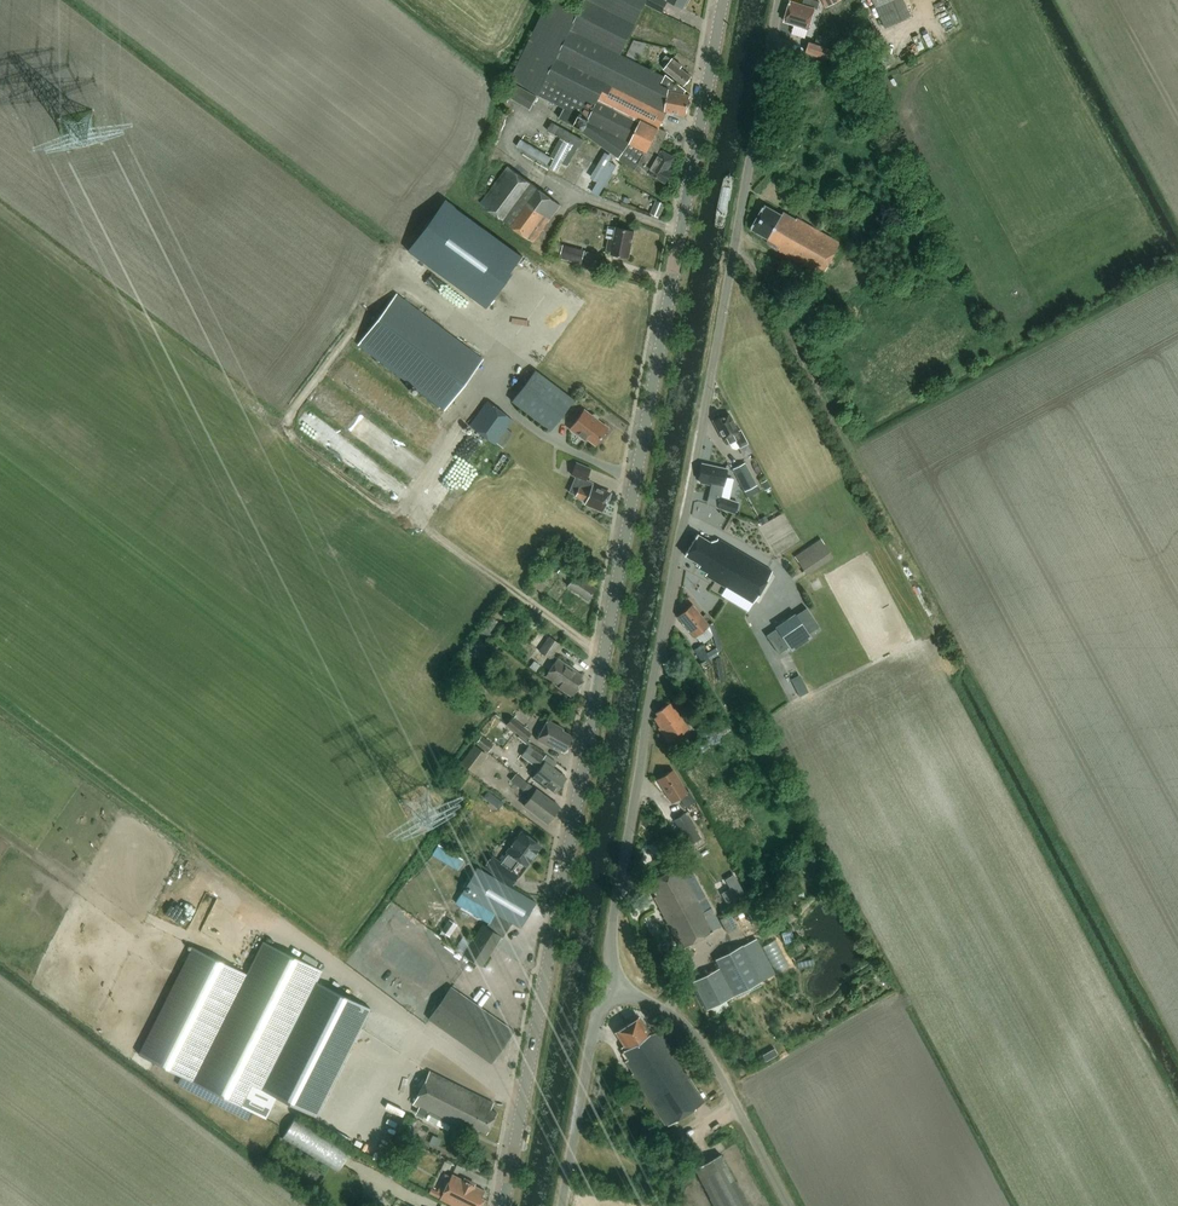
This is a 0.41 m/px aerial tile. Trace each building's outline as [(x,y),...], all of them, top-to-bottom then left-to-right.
[(512,78),(538,95),(564,108),(560,117),(559,117),(559,118),(583,130),(583,132),(619,158),(645,177),(649,172),(666,182),(672,173),(667,170),(674,158),(659,149),(667,133),(659,129),(667,113),(668,112),(686,116),(690,96),(685,95),(686,91),(686,92),(687,91),(683,88),(665,75),(663,77),(621,55),(647,0),(550,0),(512,78)] [(662,13),(668,1),(665,0),(649,0),(646,5),(662,13)] [(688,0),(668,0),(668,1),(684,9),(688,0)] [(876,9),(896,0),(872,0),(876,9)] [(812,37),(816,17),(813,16),(815,5),(798,2),(796,13),(786,11),(783,32),(812,37)] [(881,24),(885,35),(898,30),(894,19),(881,24)] [(640,61),(647,43),(635,38),(628,56),(640,61)] [(828,62),(831,54),(832,52),(809,44),(805,54),(828,62)] [(684,86),(691,77),(681,69),(682,67),(672,59),(671,60),(667,57),(662,62),(667,66),(664,70),(684,86)] [(537,97),(516,85),(509,98),(530,109),(537,97)] [(579,147),(581,143),(584,140),(553,123),(549,130),(565,140),(550,167),(557,171),(562,163),(568,166),(579,147)] [(518,146),(547,164),(551,157),(522,139),(518,146)] [(604,153),(590,178),(597,183),(590,193),(598,197),(616,166),(609,162),(611,157),(604,153)] [(561,205),(508,166),(480,203),(533,242),(561,205)] [(408,248),(486,306),(523,255),(446,197),(408,248)] [(651,215),(660,219),(666,205),(657,201),(651,215)] [(823,277),(841,244),(797,219),(796,220),(784,213),(782,215),(765,206),(751,230),(768,240),(768,242),(768,245),(770,247),(778,251),(823,277)] [(629,258),(634,232),(616,228),(614,241),(609,240),(607,250),(612,251),(611,254),(629,258)] [(585,251),(563,245),(560,259),(582,265),(585,251)] [(445,410),(482,360),(396,295),(359,345),(445,410)] [(550,430),(573,400),(535,371),(512,402),(550,430)] [(487,401),(469,426),(495,445),(497,442),(504,447),(514,433),(507,428),(513,420),(487,401)] [(595,445),(607,429),(597,421),(597,420),(598,419),(592,415),(591,416),(584,411),(570,429),(585,441),(587,438),(595,445)] [(739,448),(748,444),(741,430),(739,431),(735,424),(733,425),(728,414),(714,421),(719,430),(718,431),(723,440),(726,439),(730,444),(736,441),(739,448)] [(504,455),(493,470),(499,475),(510,459),(504,455)] [(732,468),(744,492),(756,486),(744,461),(732,468)] [(574,497),(585,502),(585,504),(602,511),(607,501),(608,502),(611,494),(597,489),(598,488),(588,484),(588,482),(586,481),(590,469),(576,463),(571,475),(575,477),(569,493),(575,495),(574,497)] [(702,464),(701,468),(698,480),(700,481),(700,483),(723,488),(727,470),(702,464)] [(770,487),(767,480),(761,483),(765,490),(770,487)] [(715,506),(735,513),(738,504),(719,496),(715,506)] [(747,613),(772,572),(718,539),(717,540),(710,542),(709,542),(697,535),(685,555),(700,565),(698,568),(707,573),(705,576),(726,588),(722,594),(729,598),(727,601),(747,613)] [(807,577),(834,559),(821,540),(794,557),(807,577)] [(569,584),(567,586),(588,600),(595,588),(562,566),(557,573),(568,580),(566,582),(569,584)] [(695,638),(709,626),(692,605),(678,617),(695,638)] [(795,615),(776,628),(792,652),(812,639),(795,615)] [(537,651),(546,639),(537,633),(529,645),(537,651)] [(549,636),(538,651),(549,659),(560,644),(549,636)] [(702,661),(708,657),(701,645),(694,650),(702,661)] [(578,690),(584,680),(581,679),(583,676),(558,659),(545,677),(560,686),(558,688),(572,697),(577,689),(578,690)] [(801,673),(792,677),(800,695),(810,691),(801,673)] [(668,743),(689,729),(671,702),(655,713),(657,716),(654,718),(660,728),(658,729),(668,743)] [(506,723),(519,733),(526,738),(530,733),(511,717),(506,723)] [(567,744),(572,736),(562,731),(563,729),(547,720),(541,732),(540,732),(536,739),(553,748),(554,746),(563,751),(564,750),(566,750),(568,746),(567,744)] [(476,743),(488,752),(493,745),(481,736),(476,743)] [(474,745),(460,763),(474,773),(487,755),(474,745)] [(555,793),(566,778),(553,768),(556,763),(545,755),(544,758),(529,747),(522,756),(539,769),(532,778),(542,785),(541,786),(545,789),(547,787),(555,793)] [(686,808),(695,802),(689,791),(687,792),(673,770),(658,780),(672,803),(679,798),(686,808)] [(524,806),(548,824),(560,807),(516,775),(511,781),(524,790),(523,792),(530,797),(524,806)] [(689,846),(701,839),(685,814),(674,821),(689,846)] [(520,861),(526,865),(540,846),(522,833),(500,863),(512,872),(520,861)] [(464,861),(438,846),(432,855),(458,871),(464,861)] [(483,866),(511,885),(518,876),(490,857),(483,866)] [(681,948),(721,927),(689,867),(682,871),(680,866),(650,882),(658,895),(654,897),(681,948)] [(476,869),(462,893),(487,908),(495,913),(487,927),(483,925),(465,955),(482,966),(500,937),(503,938),(512,923),(521,928),(536,902),(502,882),(477,868),(476,869)] [(775,926),(784,914),(776,909),(768,921),(775,926)] [(733,930),(726,916),(720,919),(727,933),(733,930)] [(449,936),(457,926),(449,920),(442,931),(449,936)] [(759,947),(755,940),(715,961),(719,969),(692,983),(707,1011),(775,976),(760,947),(759,947)] [(316,981),(322,970),(264,941),(247,974),(193,947),(139,1054),(182,1076),(178,1084),(250,1120),(254,1112),(266,1117),(276,1097),(316,1117),(371,1009),(316,981)] [(491,1063),(514,1031),(451,987),(429,1019),(491,1063)] [(666,1127),(705,1101),(659,1031),(657,1032),(649,1033),(639,1017),(637,1018),(637,1017),(634,1017),(631,1020),(630,1022),(630,1023),(616,1032),(626,1049),(623,1051),(628,1059),(625,1061),(633,1073),(632,1074),(632,1075),(626,1078),(631,1085),(637,1081),(666,1127)] [(778,1055),(774,1048),(761,1055),(765,1062),(778,1055)] [(487,1133),(497,1113),(490,1110),(494,1103),(430,1071),(413,1105),(460,1126),(461,1125),(472,1130),(474,1127),(487,1133)] [(338,1173),(351,1152),(297,1117),(283,1137),(338,1173)] [(694,1169),(714,1205),(748,1205),(721,1155),(694,1169)] [(478,1166),(467,1160),(465,1159),(462,1166),(475,1172),(478,1166)] [(454,1205),(481,1205),(485,1199),(481,1198),(485,1191),(452,1175),(440,1199),(454,1205)]
